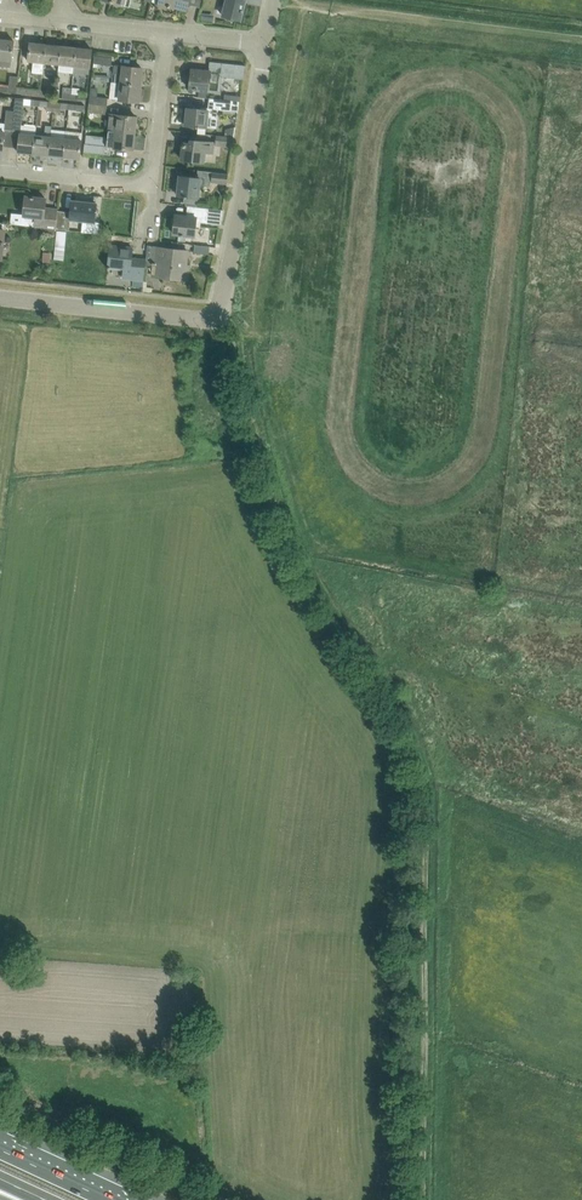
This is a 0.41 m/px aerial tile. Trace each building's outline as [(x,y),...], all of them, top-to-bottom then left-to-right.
[(152,2),(159,4),(159,5),(170,8),(170,6),(185,10),(188,0),(153,0),(152,2)] [(223,16),(227,17),(227,19),(233,20),(233,18),(241,20),(246,0),(227,0),(223,16)] [(12,60),(14,41),(0,39),(0,59),(12,60)] [(44,63),(46,44),(30,42),(28,61),(34,62),(32,73),(43,74),(44,63)] [(59,64),(61,46),(46,44),(44,63),(59,64)] [(76,47),(61,46),(59,64),(74,66),(76,47)] [(76,47),(74,66),(90,68),(92,49),(76,47)] [(213,53),(213,61),(236,62),(237,53),(213,53)] [(95,56),(94,63),(112,66),(113,58),(95,56)] [(192,69),(189,89),(209,91),(220,92),(222,77),(244,80),(245,66),(224,63),(222,73),(192,69)] [(119,76),(118,85),(124,86),(143,88),(145,71),(117,68),(116,76),(119,76)] [(16,94),(17,88),(18,77),(10,76),(9,87),(0,86),(0,92),(16,94)] [(62,98),(70,99),(71,94),(72,85),(64,84),(62,98)] [(115,84),(114,94),(113,102),(141,105),(143,88),(124,86),(118,85),(115,84)] [(17,88),(16,94),(40,96),(41,90),(17,88)] [(108,98),(98,97),(98,88),(91,88),(91,96),(90,96),(89,104),(107,106),(108,98)] [(23,107),(24,99),(16,98),(15,111),(13,130),(21,131),(21,124),(23,107)] [(39,106),(39,101),(24,99),(23,107),(29,107),(29,105),(39,106)] [(239,102),(224,100),(223,110),(238,112),(239,102)] [(89,104),(88,112),(106,114),(107,106),(89,104)] [(199,126),(206,127),(217,129),(219,109),(205,108),(204,110),(187,108),(185,125),(199,126)] [(5,129),(13,130),(15,111),(7,110),(5,123),(0,122),(0,150),(3,151),(5,129)] [(110,114),(109,130),(135,133),(136,117),(110,114)] [(36,135),(34,154),(49,155),(52,129),(52,126),(46,125),(45,136),(36,135)] [(52,129),(49,155),(64,157),(67,130),(52,129)] [(67,130),(64,157),(80,159),(82,140),(83,132),(67,130)] [(135,133),(109,130),(107,147),(133,150),(135,133)] [(20,133),(18,152),(34,154),(36,135),(20,133)] [(234,138),(225,137),(217,136),(216,144),(233,146),(234,138)] [(85,144),(84,152),(104,154),(105,146),(90,144),(91,139),(85,138),(85,144)] [(193,144),(183,142),(182,159),(203,162),(204,152),(213,153),(214,143),(194,140),(193,144)] [(180,176),(177,195),(184,196),(184,203),(198,204),(199,186),(209,187),(209,181),(227,183),(228,174),(198,170),(197,178),(180,176)] [(22,199),(21,205),(23,207),(24,207),(24,208),(23,216),(22,225),(44,228),(45,212),(46,198),(25,196),(25,198),(24,198),(22,199)] [(58,211),(56,229),(66,230),(69,230),(71,219),(73,220),(95,222),(97,203),(72,201),(71,212),(58,211)] [(174,227),(173,234),(178,234),(177,240),(185,241),(186,235),(194,236),(195,226),(201,227),(201,224),(220,226),(221,219),(222,210),(193,206),(191,217),(175,215),(175,219),(173,220),(172,224),(174,227)] [(44,228),(43,235),(55,237),(56,229),(58,211),(58,209),(49,208),(48,212),(45,212),(44,228)] [(132,248),(111,245),(108,269),(123,271),(123,278),(144,280),(146,260),(131,258),(132,248)] [(210,247),(195,245),(194,253),(209,254),(210,247)] [(154,247),(152,265),(160,266),(159,277),(188,280),(189,270),(186,270),(188,251),(154,247)]
